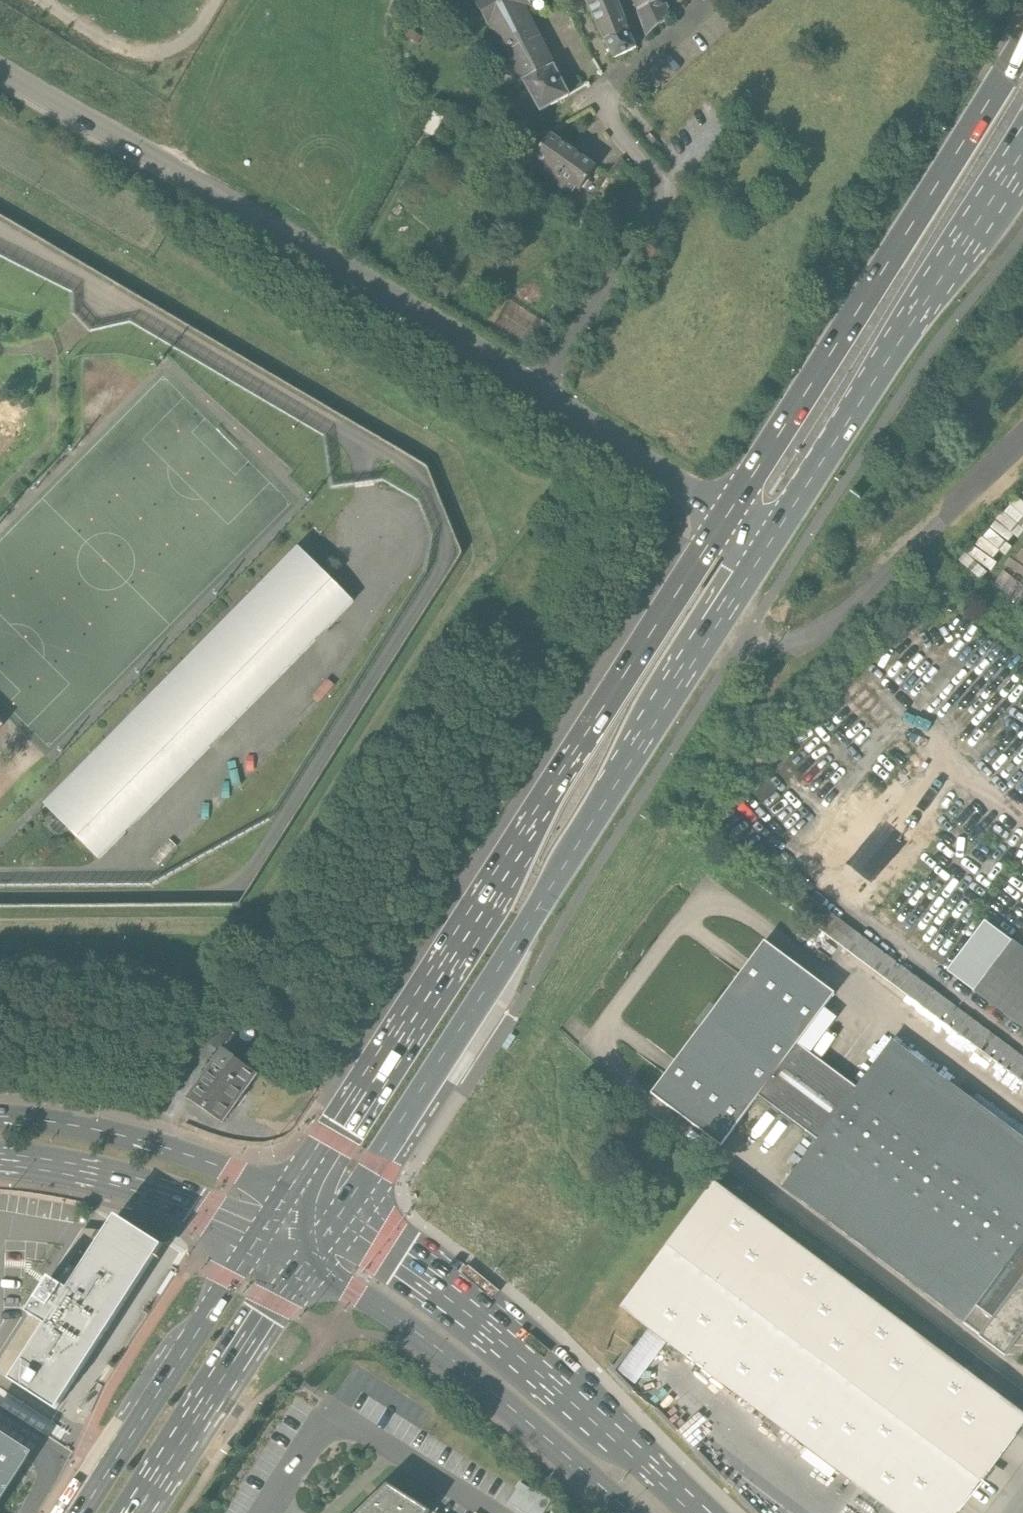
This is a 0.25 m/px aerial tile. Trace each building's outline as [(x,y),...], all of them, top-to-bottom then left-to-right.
[(522,79),(551,62),(545,51),(538,34),(523,6),(533,0),(475,0),(522,79)] [(614,57),(636,47),(617,0),(585,0),(614,57)] [(646,35),(665,16),(666,9),(663,0),(653,0),(636,8),(646,35)] [(568,94),(551,62),(522,79),(539,109),(568,94)] [(580,188),(596,167),(550,134),(540,146),(533,155),(576,185),(580,188)] [(571,193),(576,185),(533,155),(540,146),(531,139),(518,156),(553,182),(554,181),(571,193)] [(1022,529),(1022,522),(1013,507),(997,518),(1010,537),(1022,529)] [(298,547),(44,804),(99,860),(353,601),(298,547)] [(945,971),(973,992),(1011,941),(983,921),(945,971)] [(889,1041),(854,1087),(825,1066),(795,1044),(833,993),(763,941),(747,962),(742,968),(738,974),(673,1061),(669,1067),(664,1073),(648,1095),(717,1147),(756,1095),(786,1117),(815,1139),(779,1188),(1003,1355),(1022,1328),(1022,1140),(889,1041)] [(973,992),(1022,1029),(1022,950),(1011,941),(973,992)] [(222,1050),(186,1099),(221,1124),(256,1074),(222,1050)] [(1004,1451),(1022,1425),(1022,1415),(715,1185),(621,1309),(645,1327),(886,1507),(881,1512),(957,1512),(1004,1451)] [(83,1229),(52,1279),(50,1278),(27,1314),(30,1316),(0,1363),(0,1374),(57,1411),(163,1247),(116,1217),(107,1232),(83,1229)] [(30,1455),(0,1436),(0,1501),(30,1455)] [(536,1512),(547,1512),(554,1494),(519,1482),(511,1505),(536,1512)] [(358,1512),(433,1512),(388,1485),(358,1512)]
